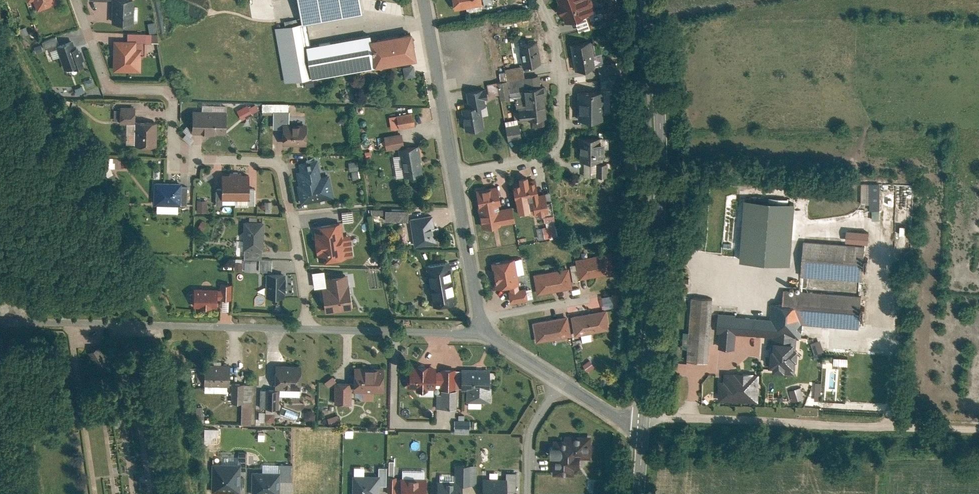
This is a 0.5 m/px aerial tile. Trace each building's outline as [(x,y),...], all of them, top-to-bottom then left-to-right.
[(38,10),(56,4),(55,0),(26,0),(27,3),(35,1),(38,10)] [(133,23),(133,0),(122,0),(109,0),(109,23),(133,23)] [(371,38),(369,34),(311,44),(307,21),(363,11),(361,0),(298,0),(302,21),(276,26),(285,81),(375,64),(371,38)] [(455,10),(485,5),(484,0),(453,0),(455,10)] [(565,25),(575,21),(579,34),(594,28),(588,13),(592,12),(588,0),(556,0),(565,25)] [(415,58),(411,32),(371,38),(375,64),(415,58)] [(114,70),(141,70),(141,52),(147,52),(147,42),(153,42),(153,33),(126,33),(126,38),(114,38),(114,70)] [(53,46),(65,72),(85,63),(73,37),(53,46)] [(571,70),(576,69),(595,65),(589,39),(566,44),(571,70)] [(522,67),(537,65),(535,43),(515,44),(517,67),(499,68),(500,82),(523,81),(522,67)] [(415,64),(404,65),(405,76),(416,75),(415,64)] [(477,78),(479,87),(489,85),(487,75),(477,78)] [(304,80),(305,87),(317,86),(316,78),(304,80)] [(516,124),(545,121),(541,86),(519,88),(521,107),(511,108),(512,120),(501,122),(502,139),(517,138),(516,124)] [(458,106),(463,134),(483,130),(477,99),(484,98),(483,91),(466,94),(468,104),(458,106)] [(576,93),(576,120),(601,120),(601,93),(576,93)] [(242,119),(260,109),(255,101),(237,110),(242,119)] [(283,130),(282,143),(307,144),(307,124),(290,124),(291,104),(262,103),(262,113),(275,113),(275,130),(283,130)] [(191,133),(226,135),(227,106),(202,105),(202,109),(193,108),(191,133)] [(129,124),(128,144),(157,145),(158,120),(137,120),(137,109),(120,108),(119,124),(129,124)] [(395,115),(398,128),(415,124),(413,112),(395,115)] [(390,151),(394,177),(423,172),(418,140),(400,143),(400,138),(399,132),(383,134),(385,149),(394,148),(395,151),(390,151)] [(589,160),(589,175),(602,175),(602,162),(603,162),(603,137),(579,137),(579,160),(589,160)] [(299,201),(336,194),(332,172),(324,174),(321,156),(299,160),(300,166),(296,167),(298,180),(296,181),(299,201)] [(221,203),(221,198),(250,199),(250,173),(221,172),(220,183),(216,183),(215,203),(221,203)] [(513,182),(517,212),(527,210),(528,216),(549,213),(546,190),(537,191),(535,178),(527,179),(527,173),(518,174),(519,181),(513,182)] [(151,180),(151,204),(180,205),(180,202),(187,202),(187,187),(181,187),(181,182),(151,180)] [(477,212),(480,229),(514,223),(510,205),(496,207),(495,203),(499,202),(496,184),(472,188),(475,208),(486,206),(487,210),(477,212)] [(197,210),(207,211),(208,199),(198,199),(197,210)] [(795,203),(744,199),(739,259),(790,263),(795,203)] [(412,220),(413,245),(431,244),(430,216),(407,217),(407,212),(387,213),(387,221),(412,220)] [(539,238),(558,235),(554,212),(544,214),(546,224),(537,226),(539,238)] [(261,251),(262,248),(263,222),(240,221),(238,249),(243,249),(243,257),(261,258),(261,251)] [(312,226),(317,263),(352,259),(349,236),(342,237),(340,223),(312,226)] [(849,228),(848,240),(871,242),(872,231),(849,228)] [(801,241),(799,271),(798,280),(863,285),(866,246),(801,241)] [(577,257),(581,277),(614,271),(611,252),(577,257)] [(507,301),(527,298),(525,288),(516,289),(511,258),(491,262),(495,287),(504,285),(507,301)] [(263,273),(262,297),(282,298),(283,274),(270,274),(270,262),(248,261),(248,272),(263,273)] [(418,265),(423,306),(448,303),(447,293),(460,291),(456,263),(443,265),(442,261),(418,265)] [(566,264),(566,268),(533,273),(536,293),(572,288),(572,283),(579,282),(577,262),(566,264)] [(327,287),(330,310),(357,306),(352,271),(330,274),(329,267),(313,270),(316,289),(327,287)] [(192,302),(192,304),(216,306),(217,297),(232,299),(234,283),(221,282),(220,288),(194,286),(192,302)] [(689,300),(684,359),(709,361),(711,334),(719,335),(718,351),(732,352),(733,333),(768,336),(766,365),(795,367),(799,322),(857,326),(859,298),(782,292),(781,303),(769,302),(767,319),(711,315),(712,302),(689,300)] [(568,315),(571,335),(606,329),(603,309),(568,315)] [(529,322),(533,342),(567,335),(563,316),(529,322)] [(816,353),(825,350),(821,338),(812,341),(816,353)] [(110,362),(102,347),(89,354),(98,369),(110,362)] [(229,385),(230,403),(249,402),(249,382),(229,382),(228,363),(205,364),(205,385),(229,385)] [(258,386),(258,409),(277,409),(277,388),(302,388),(302,364),(271,363),(271,386),(258,386)] [(372,391),(385,391),(386,364),(345,363),(345,379),(332,379),(332,405),(352,406),(352,393),(363,393),(363,400),(371,400),(372,391)] [(467,389),(466,397),(490,398),(491,367),(459,365),(458,388),(467,389)] [(428,388),(455,388),(456,368),(440,368),(440,369),(434,369),(434,366),(406,366),(405,388),(416,388),(416,389),(428,389),(428,388)] [(719,381),(719,400),(757,400),(757,373),(723,372),(723,381),(719,381)] [(802,386),(791,389),(794,400),(805,397),(802,386)] [(437,392),(437,410),(453,410),(453,392),(437,392)] [(320,419),(331,414),(328,407),(317,411),(320,419)] [(285,415),(297,418),(298,412),(287,409),(285,415)] [(455,419),(455,432),(471,432),(471,419),(455,419)] [(552,461),(552,477),(573,477),(573,472),(580,472),(580,461),(592,461),(592,437),(551,437),(551,449),(547,449),(547,461),(552,461)] [(236,453),(236,465),(240,465),(240,472),(247,472),(247,453),(236,453)] [(209,464),(209,493),(240,493),(240,472),(240,465),(236,465),(209,464)] [(460,482),(460,488),(475,488),(475,465),(454,465),(454,482),(460,482)] [(291,483),(291,466),(278,466),(278,473),(279,473),(279,483),(291,483)] [(250,473),(250,493),(279,493),(279,483),(279,473),(278,473),(250,473)] [(351,475),(351,493),(379,493),(379,475),(351,475)] [(399,478),(387,478),(386,493),(399,493),(399,478)] [(482,478),(482,493),(506,493),(507,478),(482,478)] [(425,480),(400,479),(399,493),(425,493),(425,480)] [(460,488),(460,482),(454,482),(435,482),(436,493),(461,493),(460,488)]
